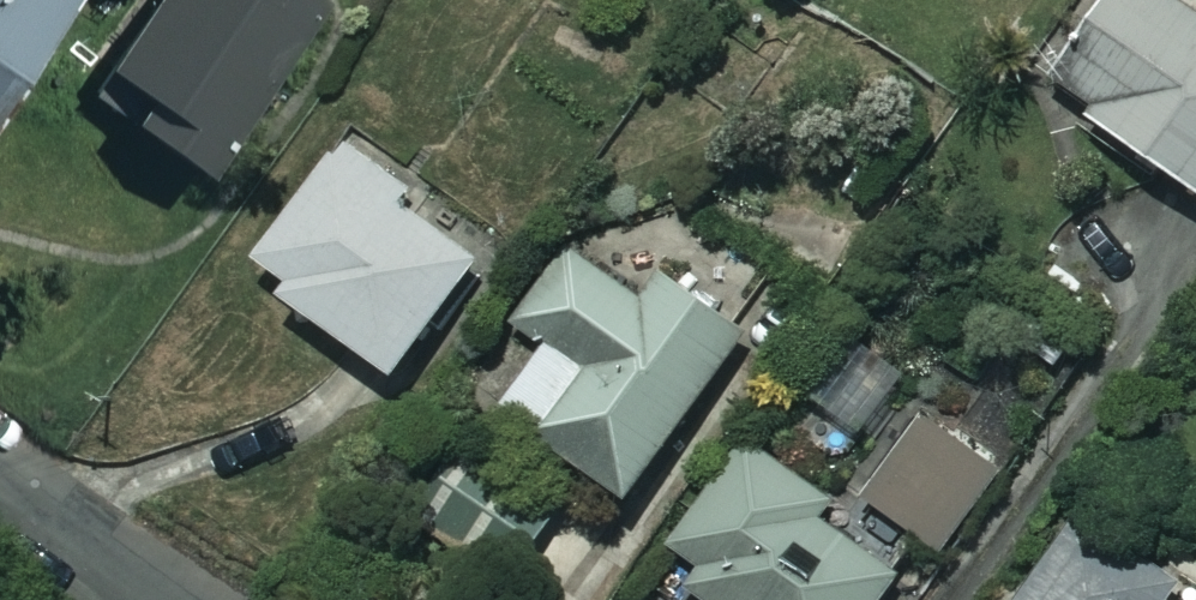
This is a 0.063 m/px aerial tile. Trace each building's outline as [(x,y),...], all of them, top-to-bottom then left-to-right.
[(63,0),(0,0),(0,88),(63,0)] [(101,64),(143,94),(125,119),(192,165),(308,0),(146,0),(101,64)] [(1068,37),(1080,46),(1051,86),(1195,192),(1195,0),(1095,0),(1068,37)] [(416,192),(342,139),(249,269),(396,375),(481,256),(408,203),(416,192)] [(642,299),(570,247),(517,319),(548,341),(502,405),(627,495),(745,333),(662,272),(642,299)] [(1003,473),(929,418),(870,496),(944,552),(1003,473)] [(562,501),(474,437),(417,515),(504,579),(562,501)] [(753,442),(673,546),(701,567),(688,584),(709,599),(883,599),(899,578),(827,523),(838,508),(753,442)] [(1065,528),(1013,599),(1168,599),(1164,597),(1177,578),(1127,542),(1112,562),(1065,528)]
